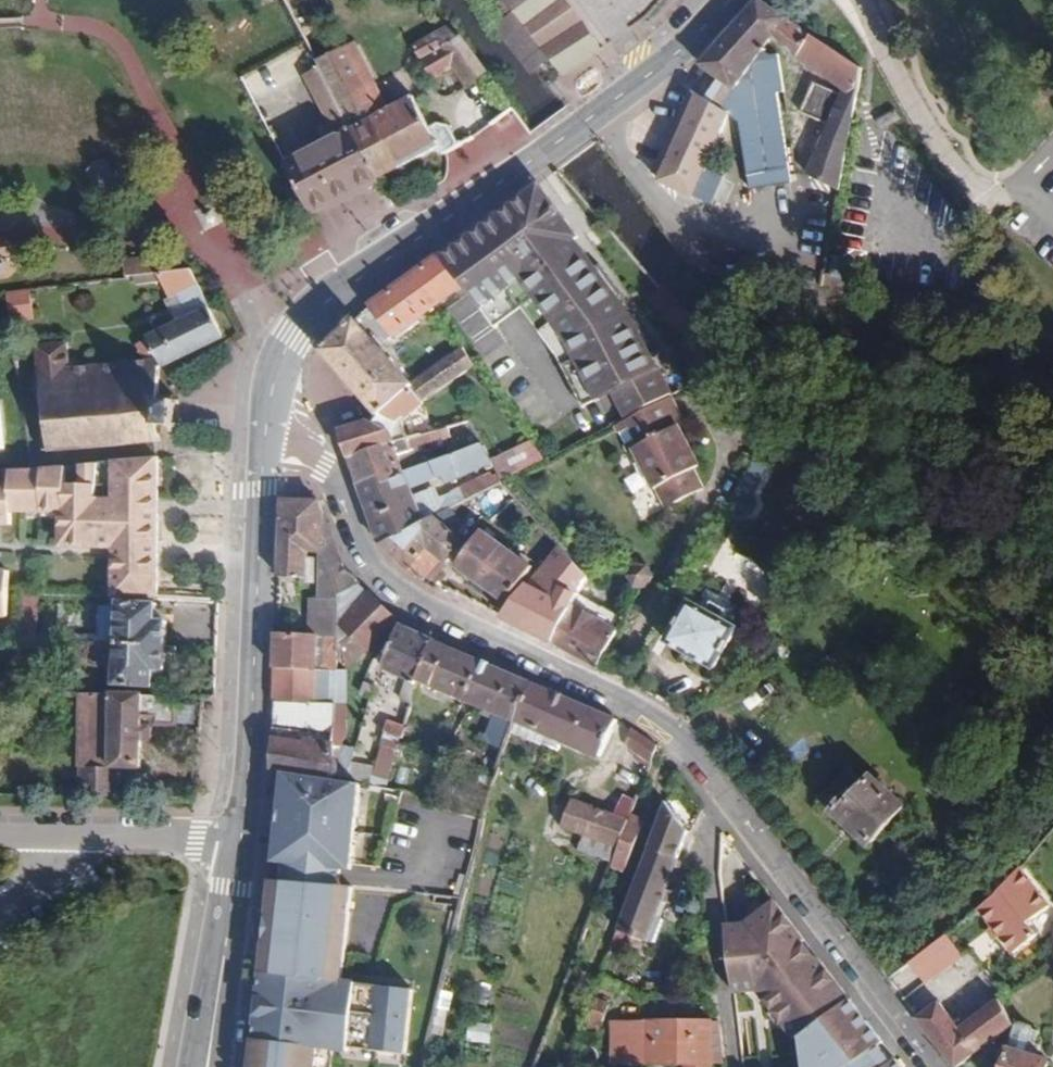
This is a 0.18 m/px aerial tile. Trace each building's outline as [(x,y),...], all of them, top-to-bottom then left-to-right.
[(808,33),(767,4),(761,0),(758,0),(743,16),(773,41),(842,91),(855,101),(861,70),(808,33)] [(552,58),(516,9),(508,15),(498,22),(492,27),(529,75),(535,71),(542,65),(552,58)] [(784,93),(778,55),(771,56),(767,53),(767,47),(773,41),(743,16),(698,66),(705,71),(712,76),(698,96),(729,115),(743,113),(744,124),(740,124),(750,189),(791,183),(779,92),(784,93)] [(488,75),(462,38),(447,27),(413,46),(433,82),(454,69),(468,89),(488,75)] [(457,142),(449,128),(438,124),(430,129),(413,96),(390,108),(355,43),(315,63),(318,68),(378,181),(436,150),(438,153),(441,155),(457,146),(457,142)] [(378,181),(318,68),(302,75),(334,138),(285,164),(312,217),(378,181)] [(698,96),(712,76),(705,71),(691,92),(698,96)] [(840,192),(855,101),(842,91),(840,94),(813,83),(801,113),(828,125),(807,175),(840,192)] [(661,177),(698,96),(691,92),(653,173),(661,177)] [(709,159),(729,115),(698,96),(661,177),(658,183),(711,205),(723,177),(719,175),(711,172),(715,165),(716,163),(709,159)] [(491,122),(509,147),(531,130),(513,105),(491,122)] [(496,326),(523,306),(585,405),(613,390),(626,416),(675,392),(660,366),(663,364),(638,308),(595,251),(605,243),(554,176),(441,251),(464,281),(496,326)] [(394,330),(464,281),(441,251),(371,300),(394,330)] [(162,273),(160,255),(125,259),(126,278),(134,277),(162,273)] [(223,338),(205,301),(190,270),(162,273),(134,277),(135,286),(162,283),(180,321),(147,336),(156,354),(156,360),(157,368),(223,338)] [(34,321),(29,290),(7,293),(10,324),(34,321)] [(410,384),(354,321),(320,351),(375,416),(409,387),(408,386),(410,384)] [(487,356),(475,339),(463,348),(475,365),(487,356)] [(26,346),(29,372),(39,457),(158,446),(158,432),(180,429),(181,402),(158,401),(149,359),(68,365),(65,342),(26,346)] [(424,402),(475,365),(463,348),(410,384),(408,386),(409,387),(424,402)] [(402,423),(424,402),(409,387),(375,416),(369,421),(338,430),(348,459),(382,447),(397,442),(408,439),(436,431),(434,425),(405,432),(402,423)] [(698,465),(689,447),(679,427),(684,425),(670,397),(631,416),(625,420),(614,426),(628,454),(633,451),(652,489),(654,487),(656,490),(664,507),(694,492),(684,472),(690,469),(698,465)] [(359,489),(480,445),(468,423),(436,431),(408,439),(411,452),(401,455),(397,442),(382,447),(348,459),(359,489)] [(543,461),(530,443),(490,463),(492,466),(498,476),(501,482),(543,461)] [(416,498),(413,489),(444,479),(447,485),(492,466),(490,463),(480,445),(359,489),(379,543),(380,544),(434,517),(501,482),(498,476),(492,480),(488,474),(443,497),(439,489),(416,498)] [(160,491),(160,451),(100,457),(96,491),(160,491)] [(160,491),(96,491),(100,457),(82,458),(82,477),(66,477),(65,460),(30,462),(10,463),(9,477),(0,477),(0,520),(10,520),(10,506),(43,506),(44,502),(65,502),(64,540),(114,541),(114,588),(159,590),(160,491)] [(700,489),(690,469),(684,472),(694,492),(700,489)] [(758,502),(755,491),(763,477),(748,469),(727,508),(743,517),(752,513),(758,502)] [(316,499),(279,499),(276,573),(304,576),(306,553),(321,553),(314,596),(306,599),(306,632),(338,632),(339,616),(366,590),(357,582),(323,506),(316,499)] [(445,566),(464,542),(434,517),(380,544),(409,572),(426,579),(440,561),(445,566)] [(535,558),(483,521),(458,557),(511,593),(535,558)] [(591,570),(563,540),(507,609),(557,639),(591,570)] [(648,565),(637,565),(633,574),(639,584),(649,584),(653,574),(648,565)] [(8,612),(8,567),(0,567),(0,612),(8,612)] [(402,614),(371,588),(340,617),(369,647),(402,614)] [(37,639),(39,593),(23,593),(20,638),(37,639)] [(689,600),(666,642),(716,670),(738,629),(728,623),(735,609),(706,593),(699,605),(689,600)] [(600,663),(622,624),(580,600),(558,640),(600,663)] [(166,646),(167,621),(156,621),(156,604),(119,604),(119,607),(105,607),(103,642),(116,643),(166,646)] [(433,632),(400,617),(380,661),(412,676),(433,632)] [(529,674),(433,633),(415,676),(510,717),(529,674)] [(338,637),(278,635),(275,702),(345,705),(345,671),(337,671),(337,656),(338,637)] [(165,670),(166,646),(116,643),(115,687),(154,687),(154,670),(165,670)] [(613,711),(529,676),(512,716),(596,751),(613,711)] [(75,697),(76,689),(64,688),(64,697),(75,697)] [(149,741),(150,725),(142,725),(142,720),(153,720),(153,727),(177,727),(178,725),(178,706),(179,695),(118,694),(79,694),(79,785),(79,797),(118,797),(119,770),(141,770),(141,741),(149,741)] [(275,702),(272,769),(286,772),(347,781),(354,752),(334,748),(335,733),(344,734),(345,705),(275,702)] [(194,725),(194,706),(178,706),(178,725),(194,725)] [(354,772),(352,782),(361,784),(383,787),(383,785),(386,781),(405,725),(389,719),(373,775),(354,772)] [(659,745),(632,728),(624,740),(651,757),(659,745)] [(495,768),(498,759),(485,755),(481,762),(495,768)] [(854,762),(828,791),(833,797),(829,801),(874,841),(912,799),(878,769),(871,777),(854,762)] [(347,781),(286,772),(276,861),(285,862),(283,883),(341,888),(343,869),(352,869),(361,784),(352,782),(347,781)] [(492,789),(495,779),(481,773),(477,782),(492,789)] [(79,797),(79,785),(61,785),(61,797),(79,797)] [(627,820),(575,802),(565,832),(583,838),(617,850),(627,820)] [(677,861),(688,832),(666,803),(648,849),(677,861)] [(622,874),(643,820),(630,814),(627,820),(617,850),(611,864),(609,869),(622,874)] [(611,864),(617,850),(583,838),(578,851),(611,864)] [(656,915),(677,861),(648,849),(617,929),(656,943),(665,918),(656,915)] [(1047,906),(1017,868),(990,898),(977,909),(990,926),(997,935),(1012,953),(1037,934),(1027,923),(1047,906)] [(341,888),(283,883),(274,883),(254,1066),(337,1066),(338,1053),(347,1053),(346,1050),(410,1056),(416,992),(343,985),(353,890),(341,888)] [(857,988),(822,948),(815,953),(803,935),(809,931),(780,893),(750,915),(729,915),(737,982),(748,981),(757,973),(799,1027),(808,1025),(857,988)] [(997,935),(990,926),(986,930),(993,939),(997,935)] [(925,985),(962,956),(945,935),(908,963),(925,985)] [(857,988),(808,1025),(803,1048),(805,1066),(915,1066),(857,988)] [(594,999),(581,1030),(595,1037),(608,1004),(594,999)] [(1010,1022),(996,999),(958,1027),(938,1001),(915,1019),(953,1066),(956,1066),(1010,1026),(1010,1022)] [(713,1021),(644,1021),(644,1024),(610,1024),(609,1064),(688,1064),(688,1066),(714,1066),(714,1065),(713,1021)] [(723,1065),(719,1022),(713,1021),(714,1065),(723,1065)] [(467,1041),(489,1043),(491,1024),(469,1022),(467,1041)] [(1050,1059),(1036,1056),(1037,1042),(1032,1042),(1034,1029),(1027,1028),(1025,1024),(1014,1023),(1010,1026),(1007,1048),(1001,1066),(1047,1066),(1050,1059)]
